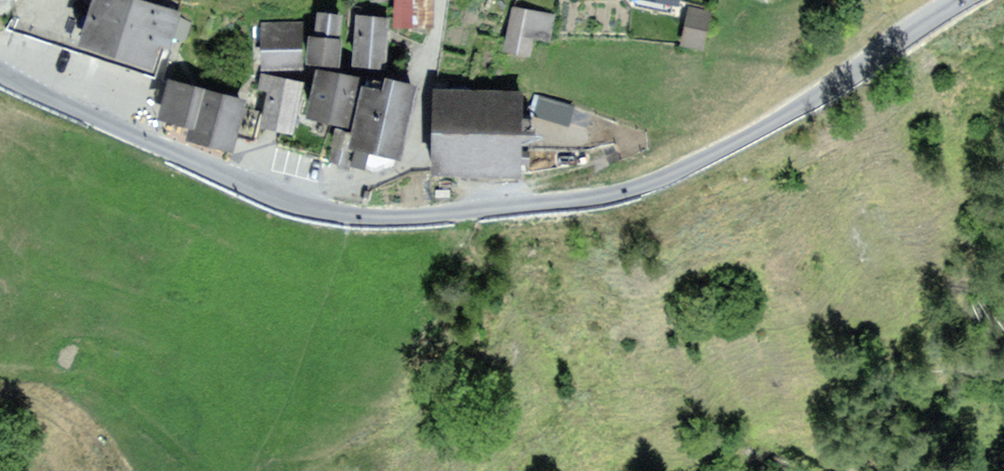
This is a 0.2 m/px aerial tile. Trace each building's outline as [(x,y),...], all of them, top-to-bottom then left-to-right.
[(176,18),(112,0),(40,0),(29,38),(160,75),(176,18)] [(406,30),(431,29),(430,0),(405,0),(406,30)] [(552,18),(521,14),(516,53),(547,57),(552,18)] [(324,15),(322,39),(345,40),(346,16),(324,15)] [(718,20),(702,19),(699,54),(715,55),(718,20)] [(261,23),(261,68),(303,69),(303,22),(261,23)] [(364,25),(363,69),(391,70),(391,26),(364,25)] [(322,39),(313,38),(312,68),(348,69),(349,40),(345,40),(322,39)] [(297,80),(263,72),(257,88),(267,93),(260,128),(296,135),(294,109),(297,80)] [(348,76),(314,72),(309,115),(342,119),(348,76)] [(350,148),(400,157),(417,85),(387,75),(381,88),(362,85),(350,148)] [(245,108),(177,90),(165,133),(234,151),(245,108)] [(528,105),(446,101),(442,177),(524,182),(528,105)] [(578,113),(550,104),(546,117),(573,126),(578,113)]
